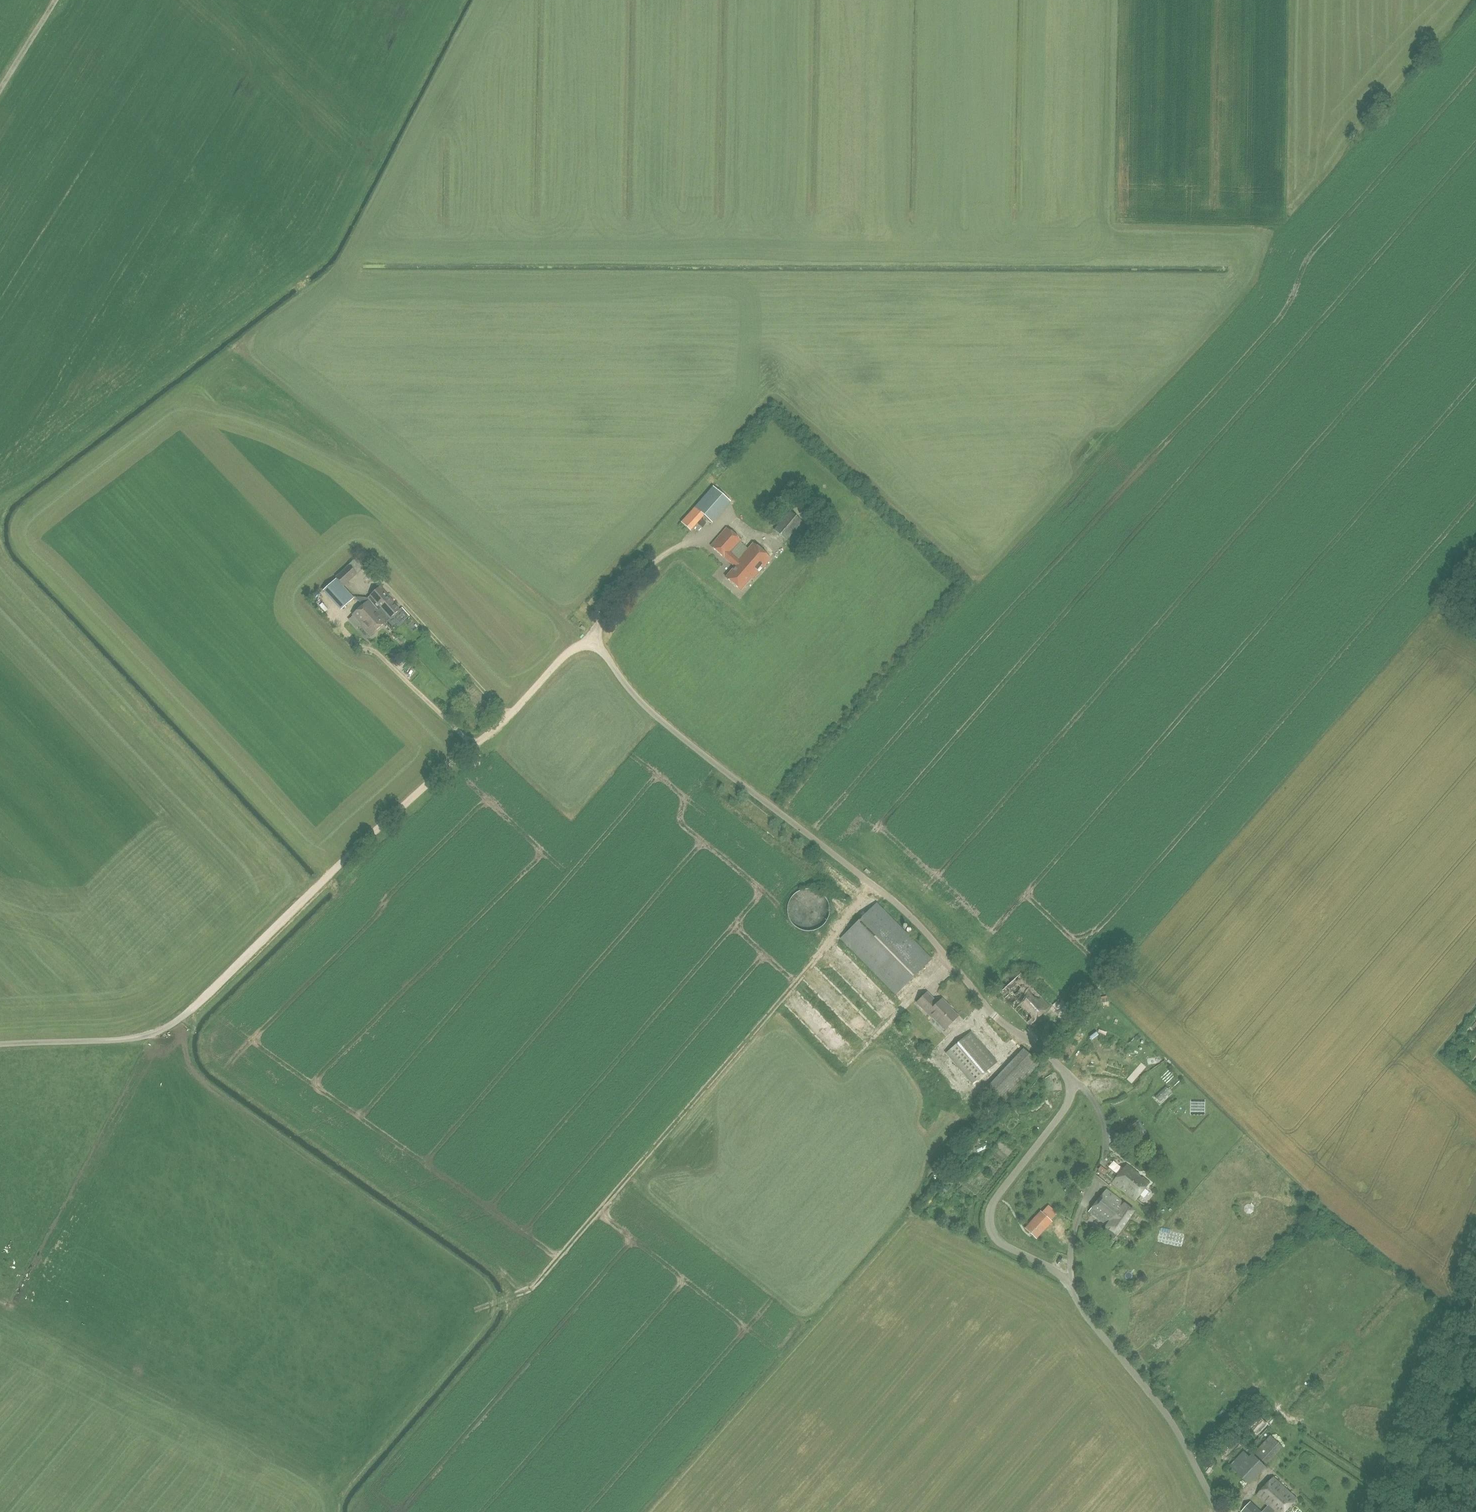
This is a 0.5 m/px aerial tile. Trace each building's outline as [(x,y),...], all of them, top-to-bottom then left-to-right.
[(725,492),(705,512),(717,523),(736,502),(725,492)] [(702,508),(686,523),(695,532),(710,517),(702,508)] [(803,522),(791,512),(775,530),(787,540),(803,522)] [(808,527),(813,531),(816,527),(811,522),(808,527)] [(739,561),(731,554),(742,541),(727,528),(711,547),(735,568),(726,578),(741,591),(752,579),(753,580),(771,559),(754,544),(739,561)] [(349,564),(336,577),(345,586),(358,574),(349,564)] [(354,598),(336,579),(329,586),(341,600),(338,603),(342,609),(354,598)] [(370,600),(369,600),(388,620),(399,611),(392,603),(393,602),(380,587),(368,598),(370,600)] [(388,620),(369,600),(353,615),(361,625),(361,626),(370,636),(388,620)] [(339,618),(344,615),(339,608),(334,611),(339,618)] [(788,915),(790,919),(791,922),(794,926),(798,929),(802,931),(806,932),(810,932),(815,931),(819,930),(823,927),(826,924),(828,921),(830,918),(831,914),(831,910),(830,905),(828,900),(826,897),(823,894),(821,892),(817,890),(812,889),(808,889),(805,889),(801,890),(797,893),(793,895),(790,900),(789,902),(788,908),(788,912),(788,915)] [(897,995),(932,959),(877,903),(841,938),(897,995)] [(1030,1027),(1052,1007),(1021,973),(999,993),(1030,1027)] [(1054,987),(1044,991),(1047,998),(1057,994),(1054,987)] [(932,1018),(944,1030),(959,1016),(951,1008),(952,1008),(942,998),(938,1003),(927,992),(915,1003),(931,1019),(932,1018)] [(972,1085),(998,1062),(973,1031),(946,1054),(972,1085)] [(1040,1064),(1024,1050),(987,1089),(1003,1104),(1040,1064)] [(1155,1097),(1160,1102),(1171,1092),(1166,1087),(1155,1097)] [(1128,1113),(1119,1103),(1112,1109),(1121,1120),(1128,1113)] [(984,1155),(993,1149),(990,1145),(982,1151),(984,1155)] [(1128,1165),(1113,1183),(1135,1201),(1150,1184),(1128,1165)] [(940,1173),(945,1177),(949,1173),(944,1169),(940,1173)] [(1136,1212),(1107,1190),(1090,1212),(1107,1225),(1106,1227),(1103,1231),(1114,1239),(1117,1235),(1118,1235),(1136,1212)] [(1051,1222),(1041,1213),(1028,1228),(1037,1238),(1051,1222)] [(1281,1446),(1265,1462),(1275,1472),(1291,1455),(1281,1446)] [(1239,1471),(1245,1480),(1265,1466),(1258,1457),(1239,1471)] [(1268,1465),(1247,1481),(1254,1491),(1275,1475),(1268,1465)] [(1275,1511),(1276,1511),(1286,1511),(1299,1498),(1275,1476),(1258,1495),(1269,1506),(1263,1511),(1275,1511)] [(1251,1503),(1242,1511),(1243,1511),(1261,1511),(1251,1503)]
